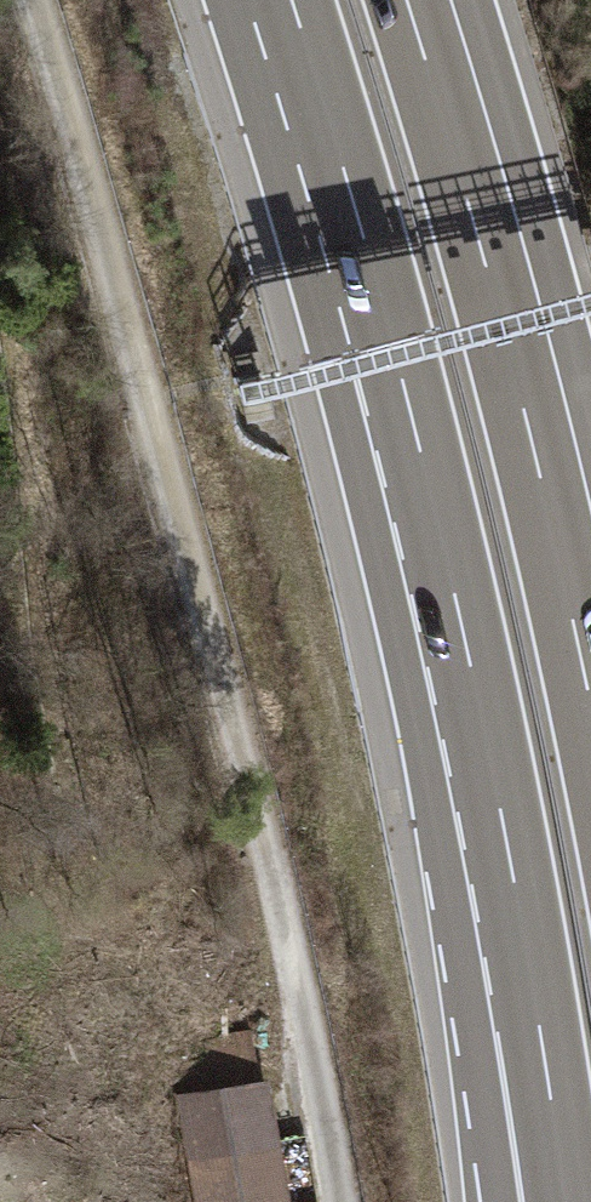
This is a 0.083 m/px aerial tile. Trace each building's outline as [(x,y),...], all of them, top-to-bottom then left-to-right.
[(209,1201),(278,1201),(293,1199),(270,1078),(188,1093),(209,1201)]
